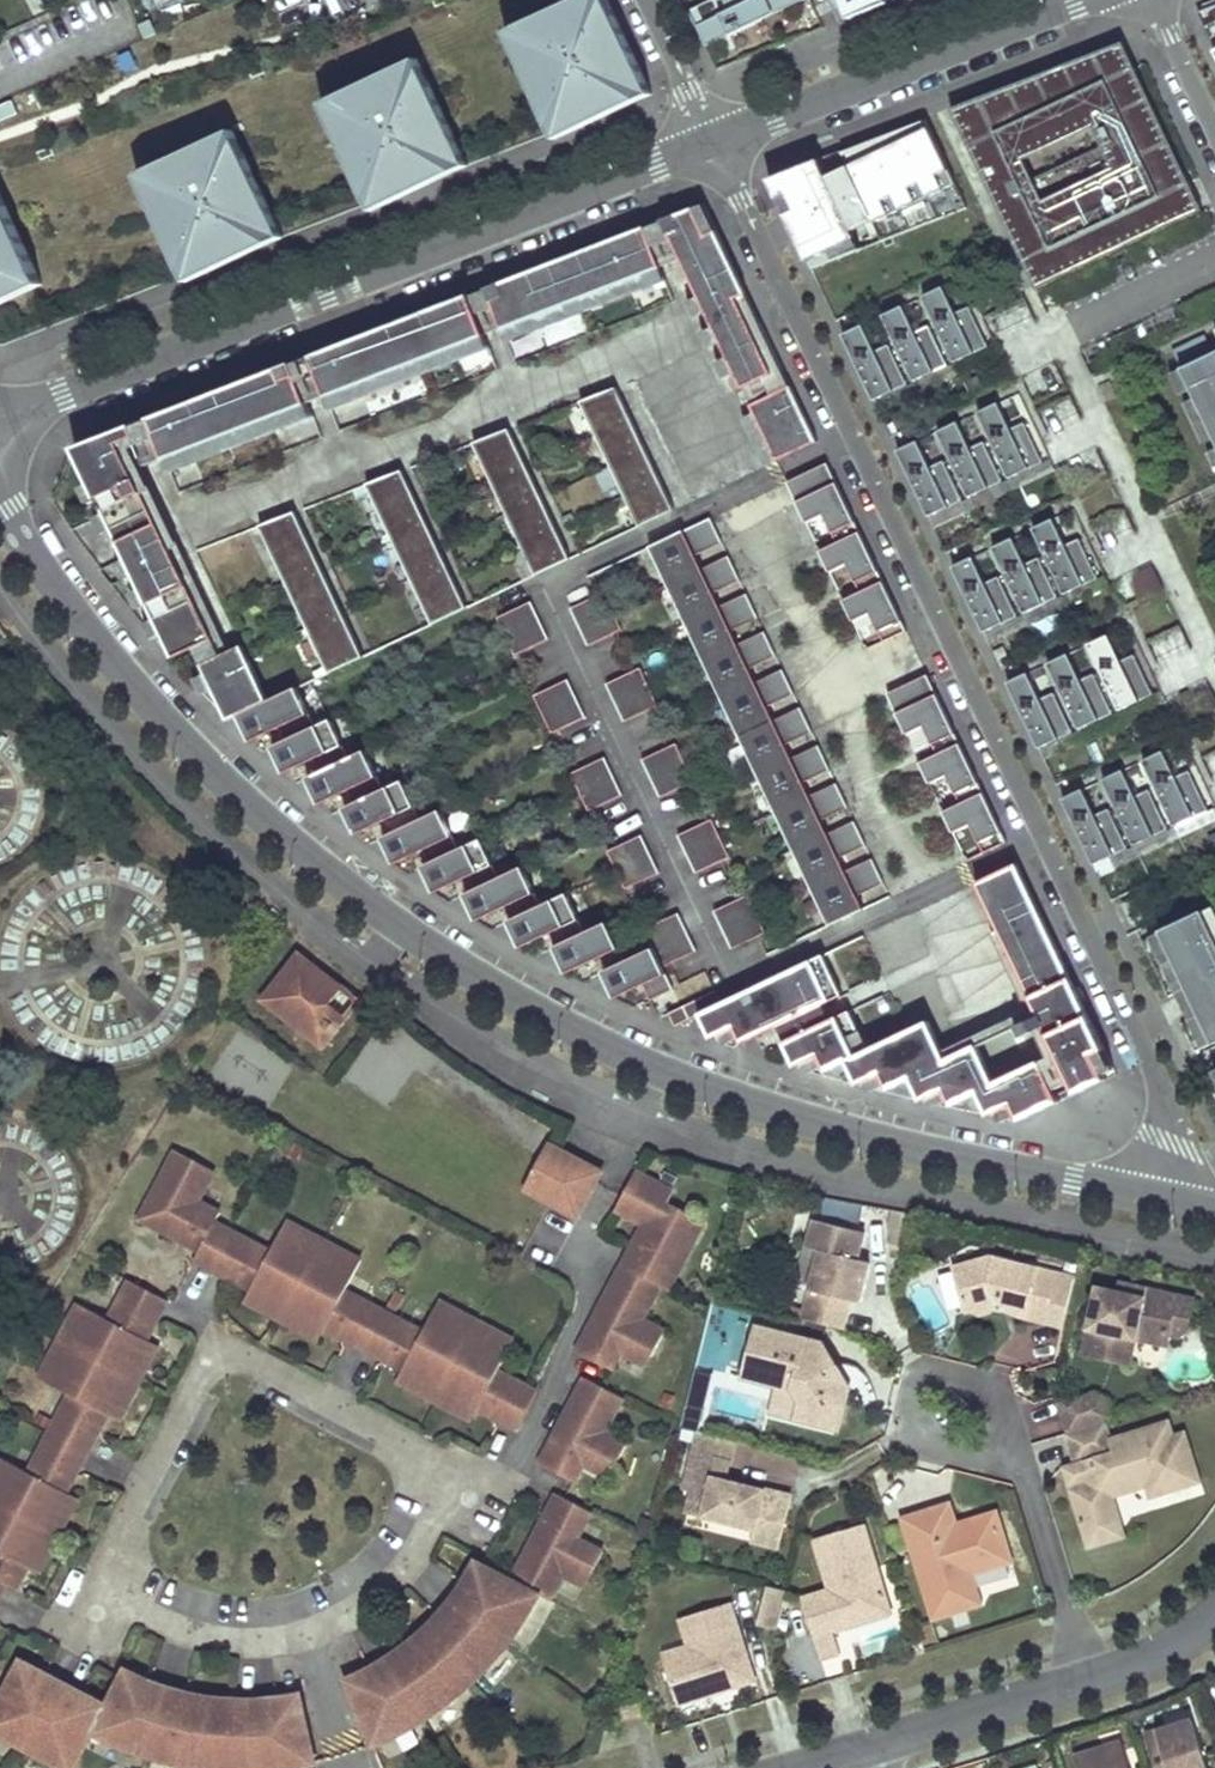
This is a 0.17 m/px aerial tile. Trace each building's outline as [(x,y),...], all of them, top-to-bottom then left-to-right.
[(506,33),(553,133),(605,113),(652,95),(607,0),(576,0),(506,33)] [(705,46),(803,0),(712,0),(689,11),(695,23),(705,46)] [(847,19),(897,0),(840,0),(847,19)] [(1198,14),(1214,52),(1214,8),(1198,14)] [(156,34),(151,21),(140,25),(146,39),(156,34)] [(1038,292),(1203,212),(1195,196),(1189,184),(1133,69),(1127,57),(1121,43),(952,109),(1038,292)] [(418,59),(322,104),(370,204),(420,185),(468,166),(418,59)] [(968,210),(926,119),(784,175),(770,181),(791,226),(811,267),(812,270),(968,210)] [(233,131),(138,176),(185,276),(234,257),(284,238),(233,131)] [(43,285),(0,193),(0,305),(43,285)] [(704,205),(663,221),(700,299),(740,279),(704,205)] [(582,299),(663,268),(647,227),(487,289),(503,330),(582,299)] [(587,312),(667,281),(663,268),(582,299),(587,312)] [(742,284),(740,279),(700,299),(710,320),(720,341),(760,322),(742,284)] [(989,348),(970,307),(957,314),(944,288),(924,298),(955,364),(975,354),(989,348)] [(503,330),(487,289),(470,296),(486,336),(495,333),(503,330)] [(486,336),(470,296),(406,320),(422,361),(486,337),(486,336)] [(582,299),(503,330),(508,343),(587,312),(582,299)] [(949,366),(930,326),(916,333),(904,307),(883,316),(915,383),(934,373),(949,366)] [(327,398),(422,361),(406,320),(311,357),(327,398)] [(816,441),(760,322),(720,341),(777,461),(816,441)] [(908,386),(889,346),(876,352),(864,326),(843,336),(874,402),(894,392),(908,386)] [(1180,363),(1212,347),(1206,336),(1174,351),(1180,363)] [(427,374),(491,349),(486,337),(422,361),(427,374)] [(980,365),(975,354),(955,364),(961,375),(980,365)] [(1181,370),(1192,391),(1196,400),(1214,440),(1214,441),(1214,354),(1181,370)] [(311,357),(294,364),(310,404),(319,401),(327,398),(311,357)] [(332,411),(427,374),(422,361),(327,398),(332,411)] [(223,438),(310,404),(294,364),(207,398),(223,438)] [(1192,391),(1181,370),(1170,375),(1180,396),(1192,391)] [(940,385),(934,373),(915,383),(920,394),(940,385)] [(675,511),(617,388),(581,402),(640,527),(675,511)] [(900,404),(894,392),(874,402),(880,413),(900,404)] [(223,438),(207,398),(151,420),(167,460),(223,438)] [(1214,440),(1196,400),(1185,405),(1203,445),(1214,440)] [(228,451),(315,417),(310,404),(223,438),(228,451)] [(1044,463),(1025,424),(1012,430),(999,404),(979,413),(1010,479),(1030,470),(1044,463)] [(1003,482),(985,443),(972,448),(959,423),(939,432),(970,498),(990,489),(1003,482)] [(147,496),(122,444),(130,441),(139,438),(134,426),(75,449),(107,515),(147,496)] [(571,559),(510,429),(474,443),(537,576),(571,559)] [(172,473),(228,451),(223,438),(167,460),(172,473)] [(155,492),(130,441),(122,444),(147,496),(155,492)] [(963,501),(944,462),(931,468),(919,442),(898,452),(929,517),(949,509),(963,501)] [(906,631),(827,464),(788,482),(797,502),(807,522),(824,514),(837,543),(821,551),(830,572),(847,564),(860,592),(844,600),(853,621),(870,613),(884,642),(906,631)] [(1035,482),(1030,470),(1010,479),(1016,491),(1035,482)] [(468,608),(403,471),(368,484),(433,625),(468,608)] [(995,501),(990,489),(970,498),(975,510),(995,501)] [(157,516),(147,496),(107,515),(117,535),(127,556),(167,537),(157,516)] [(954,520),(949,509),(929,517),(935,529),(954,520)] [(364,657),(296,512),(260,526),(330,674),(364,657)] [(795,695),(783,670),(756,683),(750,670),(777,657),(765,632),(738,645),(732,632),(759,619),(747,594),(720,607),(714,594),(741,581),(729,556),(702,569),(696,556),(723,543),(711,518),(650,547),(812,888),(819,895),(825,905),(829,917),(830,925),(864,910),(857,896),(884,883),(873,861),(847,874),(840,860),(867,848),(855,823),(829,836),(822,822),(849,810),(837,785),(810,798),(804,784),(831,772),(819,747),(793,760),(786,746),(813,733),(801,709),(774,721),(768,708),(795,695)] [(1098,579),(1080,539),(1067,546),(1054,520),(1034,530),(1065,595),(1084,586),(1098,579)] [(225,635),(175,533),(167,537),(216,639),(225,635)] [(216,639),(167,537),(127,556),(148,630),(197,648),(216,639)] [(1058,599),(1039,558),(1026,565),(1014,538),(993,549),(1025,615),(1044,605),(1058,599)] [(1018,618),(999,577),(986,584),(974,558),(953,568),(984,633),(1004,624),(1018,618)] [(1090,598),(1084,586),(1065,595),(1070,607),(1090,598)] [(605,592),(571,608),(589,646),(622,630),(605,592)] [(531,602),(498,618),(515,655),(549,639),(531,602)] [(1050,616),(1044,605),(1025,615),(1030,626),(1050,616)] [(1009,636),(1004,624),(984,633),(990,645),(1009,636)] [(1153,695),(1134,655),(1121,662),(1109,636),(1088,646),(1119,711),(1139,702),(1153,695)] [(479,843),(458,854),(438,815),(418,825),(399,786),(386,792),(367,754),(355,759),(336,721),(321,728),(301,690),(274,703),(245,646),(204,665),(223,706),(231,721),(241,717),(253,743),(281,729),(287,742),(274,748),(287,774),(315,761),(321,774),(309,779),(322,806),(350,792),(356,805),(346,809),(359,836),(387,822),(393,835),(384,839),(397,866),(425,852),(431,864),(425,868),(437,894),(465,881),(471,893),(467,895),(479,922),(507,909),(513,921),(511,923),(523,949),(556,934),(562,947),(561,947),(573,972),(602,959),(608,972),(603,974),(615,999),(644,986),(651,1001),(662,996),(674,990),(663,967),(697,951),(679,913),(645,930),(655,949),(627,963),(608,924),(586,935),(567,896),(541,909),(522,870),(498,882),(479,843)] [(1113,714),(1094,675),(1081,680),(1069,655),(1048,664),(1079,730),(1099,721),(1113,714)] [(641,668),(607,684),(625,721),(658,705),(641,668)] [(1073,733),(1054,694),(1041,700),(1028,674),(1008,683),(1039,749),(1059,740),(1073,733)] [(931,684),(927,675),(888,694),(898,713),(907,734),(924,726),(937,755),(921,763),(930,783),(947,775),(961,804),(944,812),(954,832),(970,825),(984,853),(1007,842),(931,684)] [(568,680),(534,696),(552,733),(586,717),(568,680)] [(1145,713),(1139,702),(1119,711),(1125,723),(1145,713)] [(1105,733),(1099,721),(1079,730),(1085,742),(1105,733)] [(1064,752),(1059,740),(1039,749),(1044,761),(1064,752)] [(677,744),(643,760),(660,797),(694,781),(677,744)] [(1208,811),(1190,772),(1176,777),(1164,752),(1143,761),(1174,827),(1194,818),(1208,811)] [(605,757),(571,773),(589,811),(623,795),(605,757)] [(1168,830),(1149,790),(1136,796),(1123,770),(1103,780),(1134,846),(1154,837),(1168,830)] [(1128,849),(1109,809),(1095,816),(1083,789),(1063,799),(1094,865),(1113,856),(1128,849)] [(1199,830),(1194,818),(1174,827),(1180,839),(1199,830)] [(679,835),(696,873),(730,857),(712,819),(679,835)] [(642,835),(608,851),(626,889),(660,873),(642,835)] [(1159,849),(1154,837),(1134,846),(1139,858),(1159,849)] [(1119,867),(1113,856),(1094,865),(1099,877),(1119,867)] [(1081,999),(1016,864),(976,883),(1040,1018),(1081,999)] [(748,895),(715,911),(732,949),(766,933),(748,895)] [(1144,919),(1135,898),(1123,904),(1133,924),(1144,919)] [(1143,942),(1169,998),(1188,989),(1194,1002),(1201,1016),(1182,1024),(1195,1053),(1214,1044),(1214,907),(1143,942)] [(341,984),(299,953),(266,999),(323,1043),(343,1015),(328,1003),(341,984)] [(778,1027),(843,996),(824,955),(722,1003),(716,991),(669,1013),(675,1027),(700,1015),(712,1040),(735,1029),(742,1044),(758,1036),(778,1027)] [(328,1003),(343,1015),(356,997),(341,984),(328,1003)] [(1081,999),(1040,1018),(1045,1029),(1049,1037),(1090,1018),(1086,1010),(1081,999)] [(869,1050),(850,1011),(785,1042),(797,1068),(815,1060),(821,1075),(850,1061),(857,1075),(878,1065),(889,1089),(912,1079),(919,1094),(942,1084),(952,1106),(975,1096),(982,1111),(1009,1098),(1020,1121),(1061,1102),(1041,1061),(996,1083),(978,1045),(948,1059),(930,1021),(869,1050)] [(1090,1018),(1049,1037),(1077,1098),(1118,1078),(1090,1018)] [(1206,1076),(1214,1095),(1214,1072),(1206,1076)] [(602,1171),(551,1144),(527,1190),(579,1216),(596,1183),(602,1171)] [(212,1173),(174,1153),(138,1221),(167,1236),(172,1227),(202,1243),(197,1252),(194,1259),(229,1277),(232,1271),(262,1287),(257,1297),(314,1327),(319,1318),(350,1334),(347,1339),(381,1358),(385,1352),(415,1368),(410,1377),(468,1408),(473,1398),(503,1414),(500,1420),(518,1429),(538,1392),(498,1371),(515,1340),(439,1300),(423,1331),(346,1290),(362,1260),(287,1220),(270,1250),(215,1221),(221,1211),(198,1199),(212,1173)] [(643,1320),(661,1287),(683,1244),(691,1248),(706,1221),(667,1201),(673,1191),(635,1171),(622,1196),(615,1209),(645,1225),(650,1227),(638,1251),(632,1248),(601,1307),(606,1310),(601,1320),(596,1318),(578,1352),(612,1370),(621,1353),(626,1343),(652,1357),(665,1332),(643,1320)] [(853,1299),(860,1301),(870,1260),(861,1258),(867,1232),(818,1219),(811,1247),(823,1250),(806,1318),(846,1328),(853,1299)] [(638,1251),(650,1227),(645,1225),(632,1248),(638,1251)] [(202,1243),(172,1227),(167,1236),(197,1252),(202,1243)] [(669,1291),(691,1248),(683,1244),(661,1287),(669,1291)] [(1073,1276),(990,1257),(954,1266),(966,1310),(973,1309),(980,1313),(990,1310),(995,1302),(1003,1300),(1008,1299),(1009,1303),(1018,1300),(1020,1306),(1024,1306),(1022,1316),(1043,1321),(1047,1307),(1065,1311),(1073,1276)] [(314,1327),(257,1297),(262,1287),(232,1271),(229,1277),(250,1289),(244,1300),(320,1340),(326,1328),(347,1339),(350,1334),(319,1318),(314,1327)] [(3,1582),(8,1585),(11,1586),(26,1556),(36,1561),(66,1504),(57,1499),(73,1468),(78,1471),(97,1436),(91,1433),(107,1403),(117,1408),(147,1350),(137,1345),(153,1315),(159,1318),(168,1300),(130,1280),(109,1319),(78,1303),(39,1379),(70,1395),(29,1472),(0,1457),(0,1588),(3,1582)] [(1195,1297),(1120,1281),(1118,1290),(1097,1286),(1093,1302),(1099,1303),(1096,1315),(1091,1314),(1083,1353),(1107,1358),(1112,1333),(1135,1338),(1167,1344),(1169,1333),(1178,1335),(1188,1330),(1195,1297)] [(1020,1306),(1018,1300),(1009,1303),(1008,1299),(1003,1300),(1004,1302),(1005,1304),(1006,1305),(1008,1308),(1012,1311),(1014,1312),(1017,1314),(1020,1315),(1022,1316),(1024,1306),(1020,1306)] [(606,1310),(601,1307),(596,1318),(601,1320),(606,1310)] [(1065,1311),(1047,1307),(1043,1321),(1062,1325),(1065,1311)] [(147,1350),(117,1408),(107,1403),(91,1433),(97,1436),(108,1415),(120,1421),(159,1346),(147,1340),(159,1318),(153,1315),(137,1345),(147,1350)] [(797,1418),(823,1425),(830,1402),(846,1406),(851,1387),(844,1377),(831,1373),(834,1361),(822,1342),(758,1324),(744,1375),(794,1389),(802,1400),(797,1418)] [(1135,1338),(1112,1333),(1107,1358),(1130,1363),(1135,1338)] [(652,1357),(626,1343),(621,1353),(647,1367),(652,1357)] [(468,1408),(410,1377),(415,1368),(385,1352),(381,1358),(402,1369),(396,1381),(472,1421),(478,1409),(500,1420),(503,1414),(473,1398),(468,1408)] [(586,1377),(539,1463),(573,1482),(583,1464),(588,1454),(614,1468),(628,1442),(605,1430),(623,1397),(586,1377)] [(1105,1397),(1095,1392),(1060,1402),(1068,1430),(1106,1419),(1111,1417),(1105,1397)] [(830,1402),(823,1425),(840,1430),(846,1406),(830,1402)] [(1068,1430),(1066,1431),(1075,1461),(1081,1482),(1070,1486),(1083,1529),(1121,1517),(1114,1494),(1147,1484),(1150,1495),(1201,1480),(1185,1429),(1174,1433),(1169,1418),(1122,1432),(1124,1438),(1113,1441),(1112,1436),(1106,1419),(1068,1430)] [(698,1432),(693,1450),(731,1459),(735,1441),(698,1432)] [(1122,1432),(1112,1436),(1113,1441),(1124,1438),(1122,1432)] [(792,1495),(759,1487),(758,1492),(747,1489),(748,1484),(726,1478),(731,1459),(693,1450),(684,1489),(720,1499),(715,1520),(755,1530),(752,1542),(779,1548),(792,1495)] [(609,1477),(614,1468),(588,1454),(583,1464),(609,1477)] [(1075,1461),(1064,1464),(1070,1486),(1081,1482),(1075,1461)] [(66,1504),(36,1561),(26,1556),(11,1586),(17,1589),(28,1567),(40,1574),(80,1498),(68,1492),(78,1471),(73,1468),(57,1499),(66,1504)] [(759,1487),(748,1484),(747,1489),(758,1492),(759,1487)] [(591,1511),(557,1493),(511,1580),(538,1594),(550,1600),(563,1574),(568,1565),(590,1577),(604,1551),(577,1537),(591,1511)] [(1013,1560),(997,1511),(959,1523),(963,1534),(951,1538),(947,1526),(941,1506),(904,1517),(936,1617),(982,1602),(973,1573),(1013,1560)] [(1121,1517),(1083,1529),(1089,1546),(1126,1535),(1121,1517)] [(888,1601),(865,1523),(815,1538),(831,1589),(803,1597),(821,1659),(841,1653),(834,1630),(845,1626),(842,1615),(888,1601)] [(963,1534),(959,1523),(947,1526),(951,1538),(963,1534)] [(478,1573),(482,1564),(476,1561),(466,1581),(471,1584),(478,1573)] [(511,1580),(482,1564),(478,1573),(471,1584),(466,1581),(451,1601),(442,1613),(447,1617),(439,1628),(428,1637),(416,1648),(406,1656),(402,1650),(368,1671),(370,1677),(362,1681),(349,1686),(374,1745),(391,1738),(415,1725),(408,1712),(426,1701),(435,1713),(457,1697),(471,1684),(484,1672),(502,1652),(490,1642),(503,1624),(516,1633),(531,1610),(538,1594),(511,1580)] [(586,1585),(590,1577),(568,1565),(563,1574),(586,1585)] [(780,1629),(790,1590),(769,1585),(760,1624),(780,1629)] [(756,1679),(731,1601),(682,1617),(694,1656),(698,1668),(670,1676),(679,1703),(699,1697),(756,1679)] [(892,1612),(888,1601),(842,1615),(845,1626),(892,1612)] [(439,1628),(447,1617),(442,1613),(434,1622),(413,1642),(402,1650),(406,1656),(416,1648),(428,1637),(439,1628)] [(516,1633),(503,1624),(490,1642),(502,1652),(509,1642),(516,1633)] [(698,1668),(694,1656),(667,1665),(670,1676),(698,1668)] [(48,1673),(22,1659),(17,1669),(43,1682),(48,1673)] [(83,1691),(48,1673),(43,1682),(17,1669),(0,1701),(0,1734),(20,1745),(28,1731),(46,1741),(38,1755),(64,1767),(74,1767),(94,1732),(103,1714),(78,1701),(83,1691)] [(147,1680),(126,1669),(123,1675),(131,1681),(143,1685),(147,1680)] [(368,1671),(347,1680),(349,1686),(362,1681),(370,1677),(368,1671)] [(195,1703),(182,1700),(184,1693),(170,1688),(147,1680),(143,1685),(131,1681),(123,1675),(108,1705),(103,1714),(94,1732),(109,1741),(135,1751),(140,1737),(161,1744),(157,1758),(184,1765),(201,1767),(203,1767),(247,1767),(247,1756),(269,1755),(270,1767),(282,1767),(297,1766),(315,1762),(302,1700),(289,1703),(279,1704),(278,1698),(238,1701),(238,1707),(225,1707),(210,1706),(195,1703)] [(108,1705),(83,1691),(78,1701),(103,1714),(108,1705)] [(238,1707),(238,1701),(226,1700),(197,1697),(184,1693),(182,1700),(195,1703),(210,1706),(225,1707),(238,1707)] [(300,1694),(278,1698),(279,1704),(289,1703),(302,1700),(300,1694)] [(435,1713),(426,1701),(408,1712),(415,1725),(425,1719),(435,1713)] [(1146,1732),(1157,1767),(1209,1767),(1193,1717),(1146,1732)] [(46,1741),(28,1731),(20,1745),(38,1755),(46,1741)] [(161,1744),(140,1737),(135,1751),(146,1755),(157,1758),(161,1744)] [(1123,1740),(1074,1755),(1078,1767),(1132,1767),(1123,1740)] [(269,1755),(247,1756),(247,1767),(270,1767),(269,1755)]
